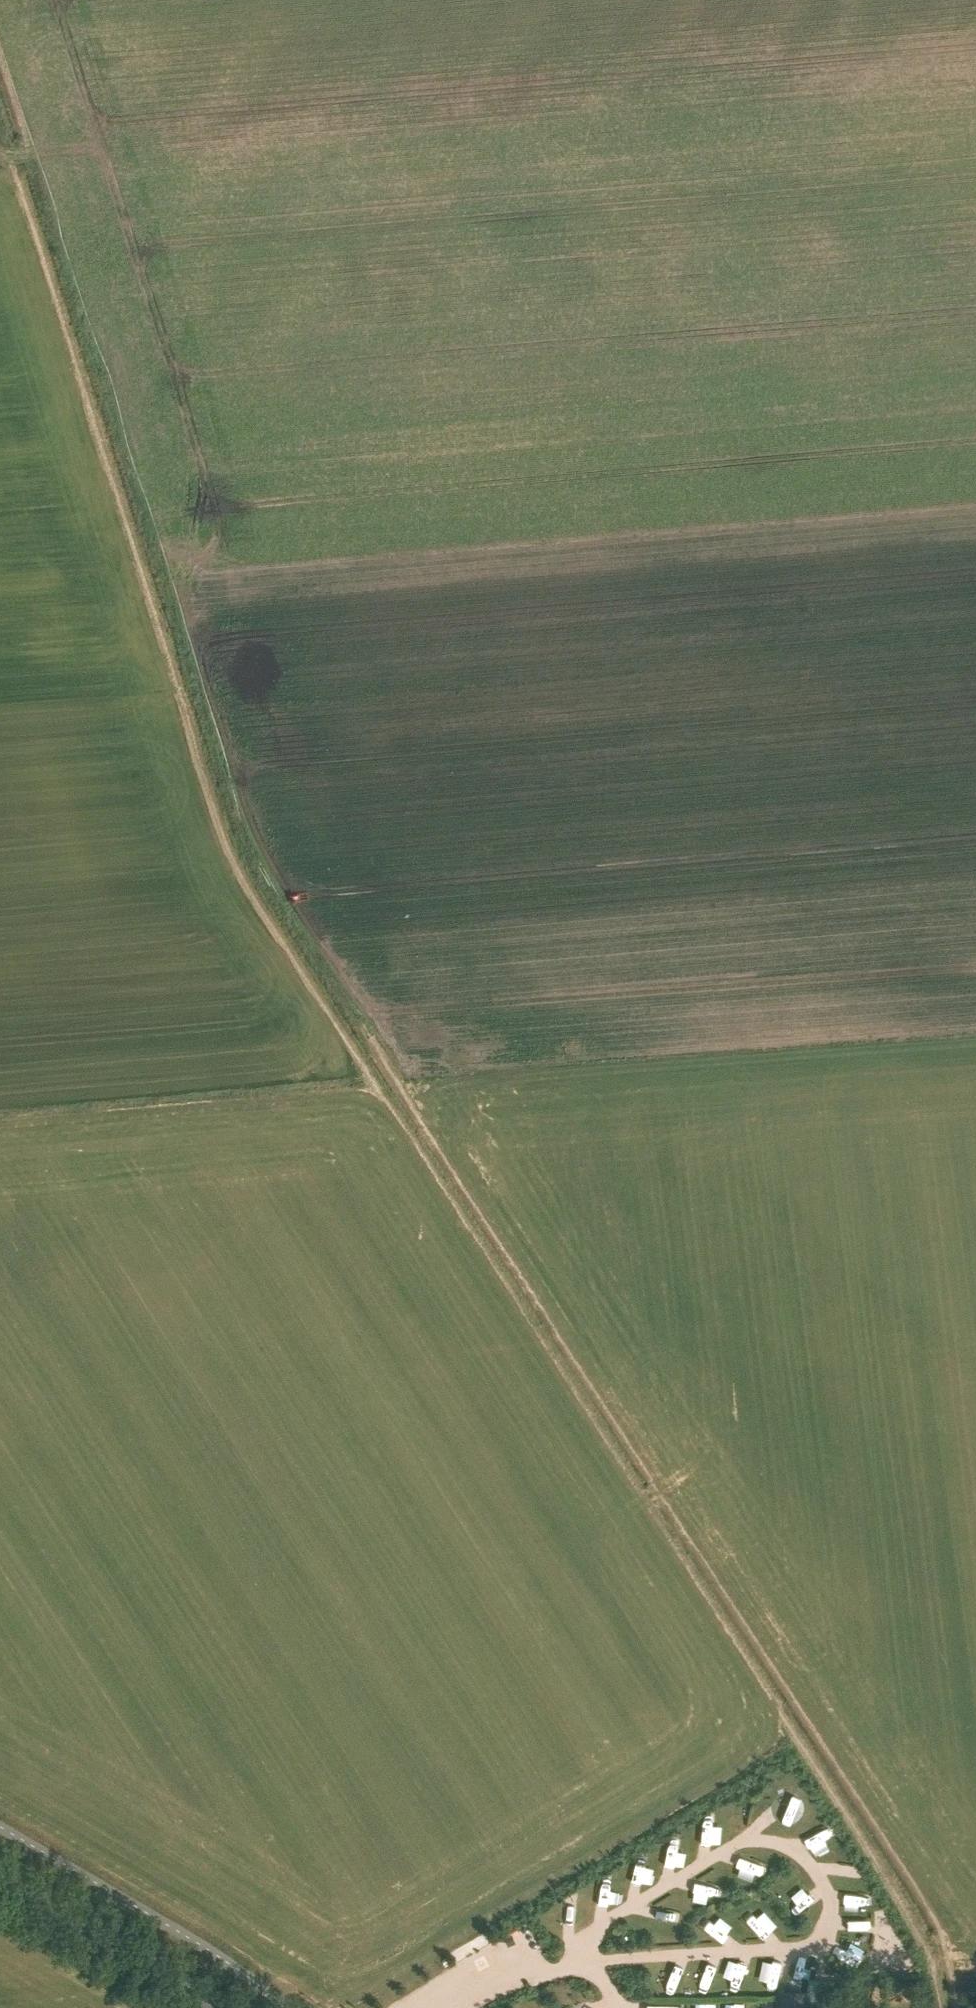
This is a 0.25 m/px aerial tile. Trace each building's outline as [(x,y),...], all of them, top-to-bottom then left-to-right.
[(781,2007),(806,2007),(808,1992),(783,1990),(781,2007)]
